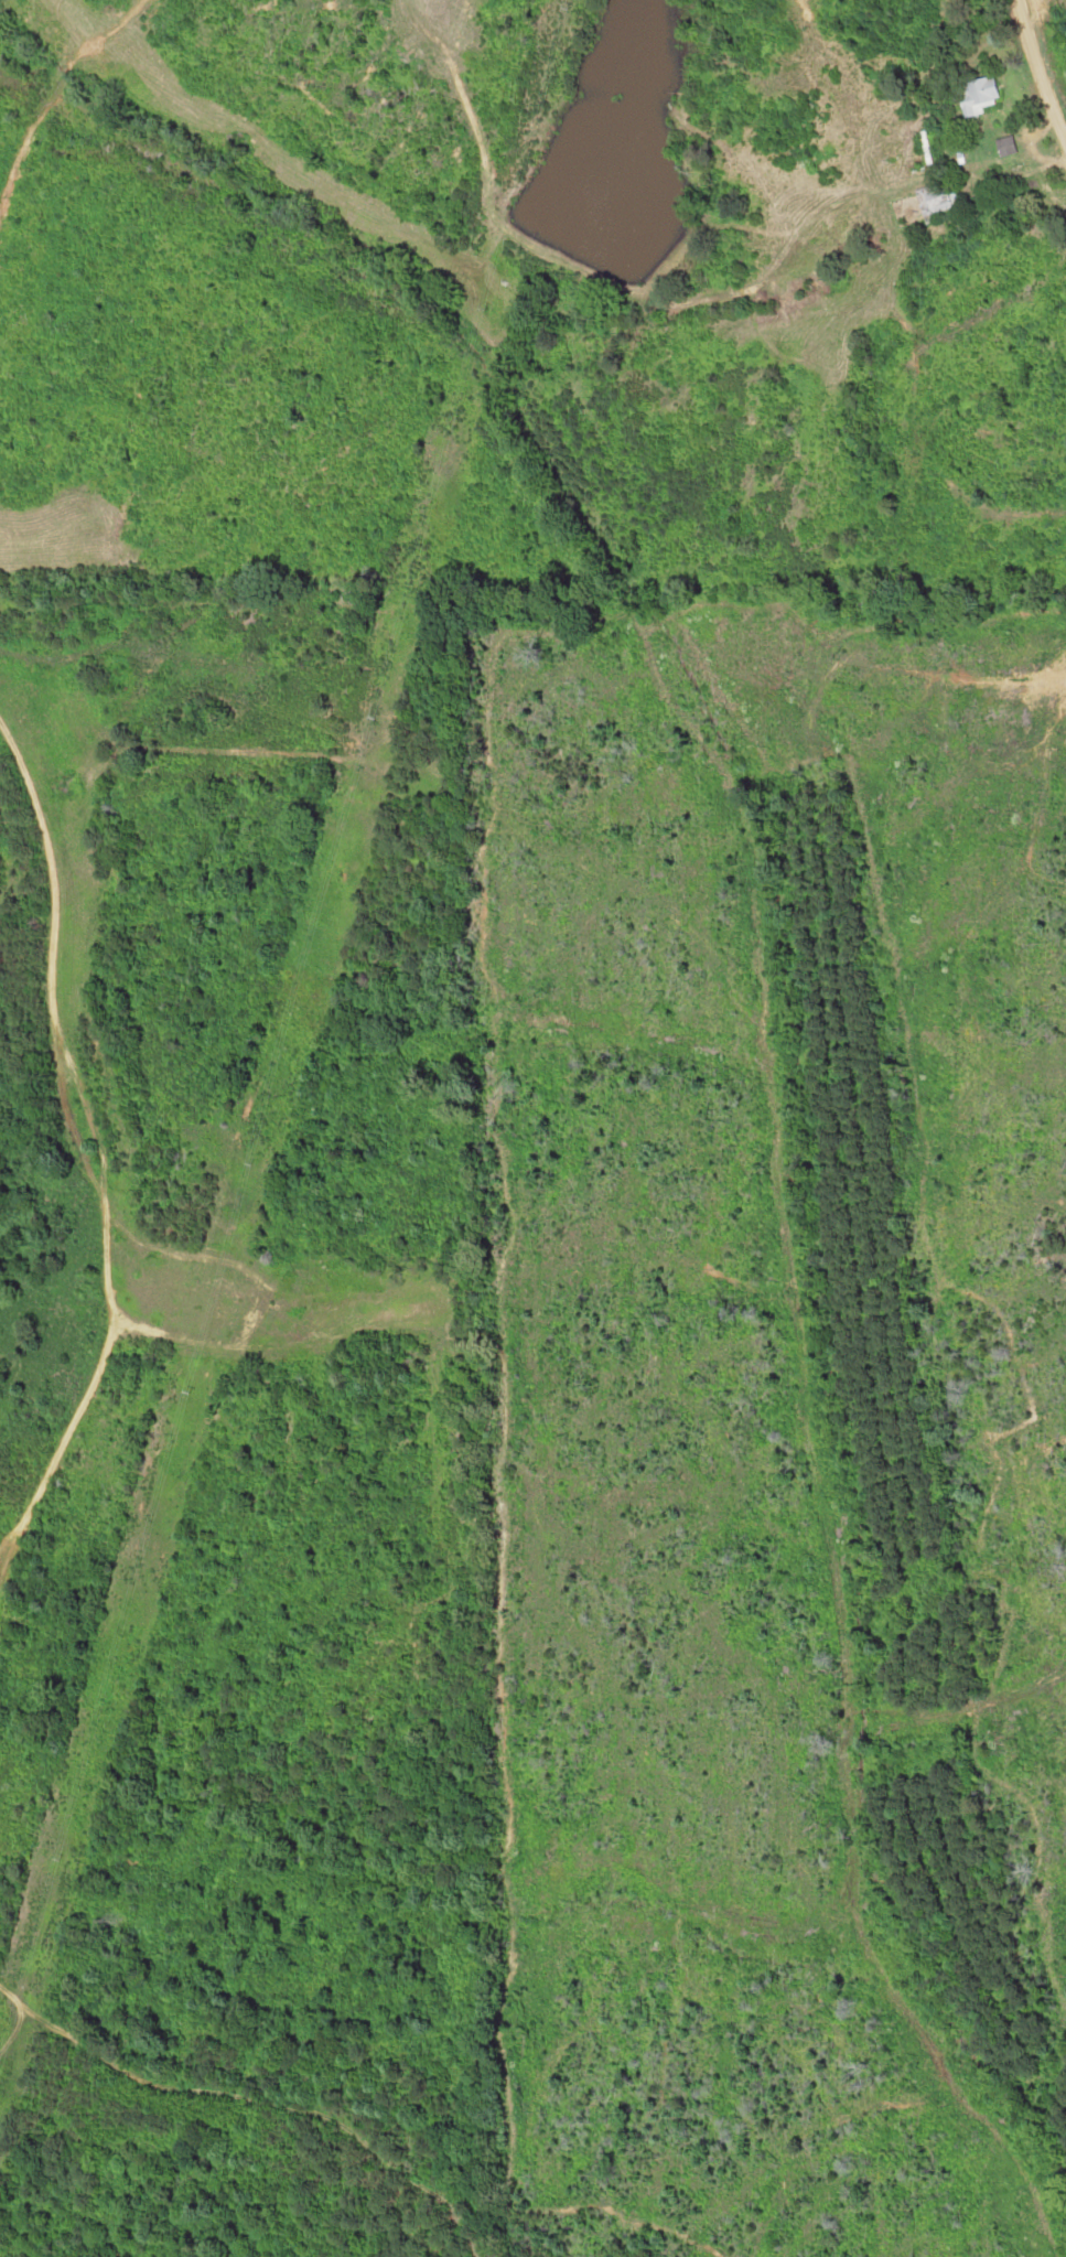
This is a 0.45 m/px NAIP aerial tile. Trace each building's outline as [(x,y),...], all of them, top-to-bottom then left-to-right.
[(1001,106),(992,75),(958,85),(967,116),(1001,106)] [(927,224),(954,213),(942,182),(915,193),(927,224)]
